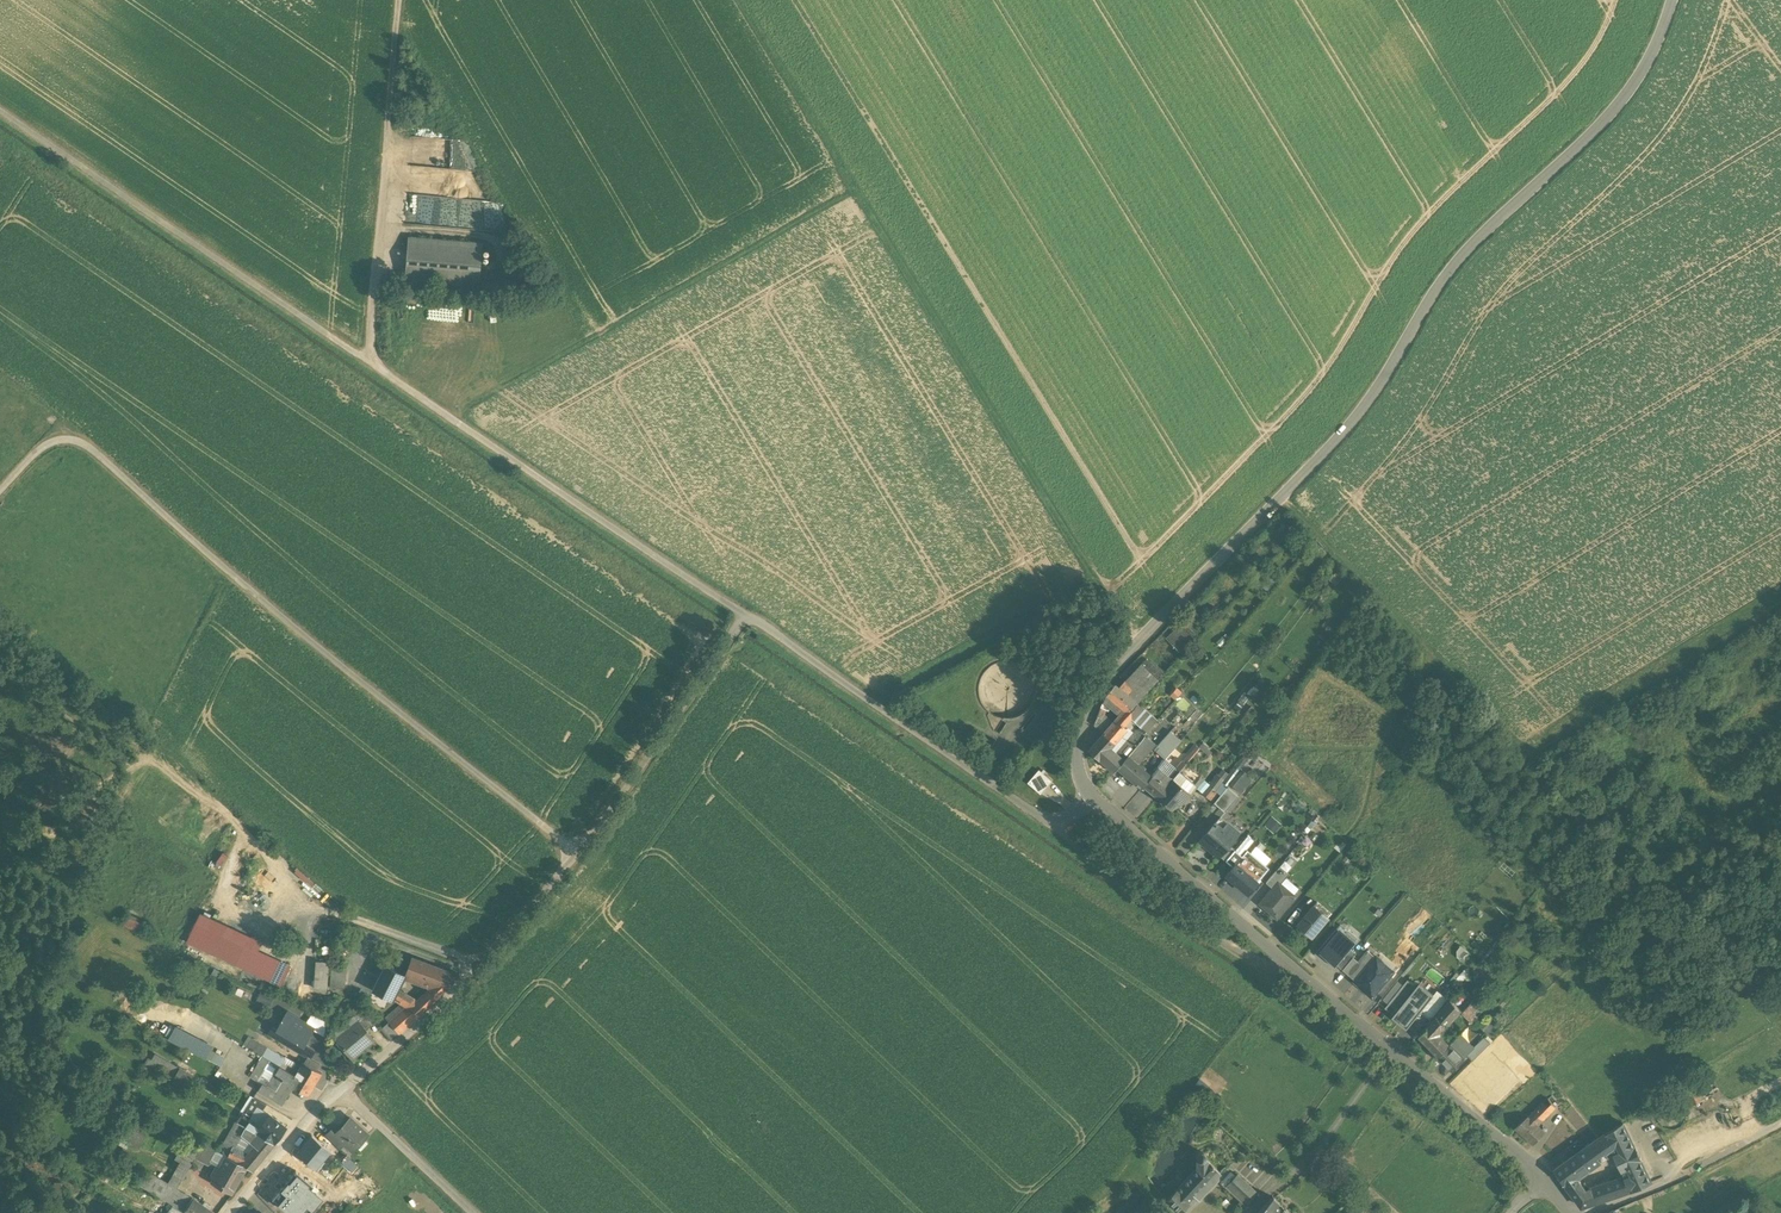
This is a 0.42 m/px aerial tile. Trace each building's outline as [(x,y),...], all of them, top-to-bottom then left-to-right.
[(391,177),(404,179),(407,167),(393,164),(391,177)] [(410,238),(406,285),(480,291),(484,245),(410,238)] [(1328,568),(1319,580),(1324,584),(1333,572),(1328,568)] [(1183,622),(1167,639),(1183,654),(1199,637),(1183,622)] [(1148,655),(1124,680),(1143,696),(1165,671),(1148,655)] [(1143,696),(1124,680),(1118,687),(1136,703),(1143,696)] [(1114,684),(1105,695),(1127,715),(1136,703),(1118,687),(1114,684)] [(1127,715),(1105,695),(1103,700),(1110,706),(1119,714),(1104,731),(1102,733),(1114,742),(1126,729),(1123,726),(1130,718),(1127,715)] [(1110,706),(1103,700),(1100,707),(1105,709),(1108,711),(1110,706)] [(1136,703),(1127,715),(1130,718),(1140,727),(1146,732),(1156,720),(1137,703),(1136,703)] [(1101,719),(1096,717),(1095,724),(1104,731),(1119,714),(1110,706),(1108,711),(1105,709),(1101,719)] [(1105,709),(1100,707),(1096,717),(1101,719),(1105,709)] [(1140,727),(1129,739),(1136,745),(1142,739),(1146,732),(1140,727)] [(1154,750),(1165,759),(1172,751),(1174,747),(1180,740),(1170,732),(1154,750)] [(1114,742),(1102,733),(1088,750),(1099,759),(1110,747),(1114,742)] [(1128,738),(1115,752),(1123,760),(1124,759),(1131,751),(1136,745),(1129,739),(1128,738)] [(1136,745),(1131,751),(1139,758),(1150,745),(1143,738),(1142,739),(1136,745)] [(979,742),(975,749),(988,757),(993,749),(979,742)] [(1110,747),(1099,759),(1113,772),(1117,767),(1123,760),(1115,752),(1110,747)] [(1174,747),(1172,751),(1179,757),(1181,755),(1177,751),(1178,750),(1174,747)] [(1131,751),(1124,759),(1123,760),(1117,767),(1141,788),(1143,786),(1143,785),(1148,779),(1132,765),(1139,758),(1131,751)] [(1172,751),(1165,759),(1179,771),(1186,763),(1181,759),(1179,757),(1172,751)] [(1187,751),(1181,759),(1186,763),(1193,755),(1187,751)] [(1224,780),(1229,784),(1240,769),(1248,759),(1243,755),(1228,775),(1224,780)] [(1148,779),(1143,785),(1143,786),(1157,797),(1172,779),(1158,767),(1148,779)] [(1252,778),(1240,769),(1229,784),(1240,793),(1252,778)] [(1051,781),(1038,770),(1027,784),(1040,794),(1051,781)] [(1227,787),(1229,784),(1224,780),(1228,775),(1222,770),(1203,793),(1215,802),(1227,787)] [(1193,782),(1179,771),(1172,778),(1173,779),(1186,790),(1193,782)] [(1186,790),(1173,779),(1172,779),(1157,797),(1170,809),(1179,799),(1182,801),(1189,792),(1186,790)] [(1238,796),(1227,787),(1215,802),(1214,803),(1225,813),(1238,796)] [(1222,829),(1215,823),(1200,841),(1218,856),(1219,856),(1228,845),(1238,833),(1227,823),(1222,829)] [(1228,845),(1219,856),(1225,861),(1234,850),(1228,845)] [(1269,869),(1247,850),(1242,856),(1232,867),(1225,875),(1247,894),(1269,869)] [(1225,861),(1232,867),(1242,856),(1234,850),(1225,861)] [(1282,866),(1286,870),(1293,860),(1289,857),(1282,866)] [(1280,866),(1266,883),(1272,888),(1278,882),(1286,872),(1280,866)] [(1295,896),(1278,882),(1272,888),(1259,904),(1276,918),(1295,896)] [(1313,907),(1298,924),(1312,936),(1326,918),(1313,907)] [(121,912),(116,924),(134,931),(139,919),(121,912)] [(258,951),(262,944),(200,914),(187,941),(236,964),(245,945),(258,951)] [(1340,924),(1316,952),(1334,967),(1336,965),(1349,948),(1356,941),(1347,934),(1347,931),(1340,924)] [(245,945),(236,964),(281,986),(290,967),(258,951),(245,945)] [(1349,948),(1336,965),(1342,970),(1353,957),(1356,954),(1349,948)] [(1548,953),(1551,957),(1557,952),(1553,948),(1548,953)] [(1353,957),(1342,970),(1355,981),(1375,957),(1367,951),(1358,962),(1353,957)] [(459,975),(411,957),(405,975),(433,986),(428,991),(435,999),(459,975)] [(1355,981),(1355,982),(1372,997),(1393,972),(1376,957),(1375,957),(1355,981)] [(314,990),(327,991),(329,962),(316,961),(314,990)] [(346,967),(332,966),(330,988),(344,989),(346,967)] [(401,976),(386,968),(375,989),(390,997),(396,988),(396,987),(401,976)] [(1454,981),(1458,985),(1470,973),(1466,969),(1454,981)] [(1386,1008),(1394,1015),(1416,988),(1408,981),(1386,1008)] [(1420,1012),(1434,995),(1420,984),(1416,988),(1394,1015),(1393,1016),(1407,1028),(1409,1026),(1420,1012)] [(396,987),(396,988),(390,997),(404,1008),(419,1015),(427,1007),(396,987)] [(1356,1005),(1365,995),(1360,990),(1351,1000),(1356,1005)] [(1451,1000),(1437,1016),(1446,1025),(1455,1016),(1461,1010),(1451,1000)] [(1463,1012),(1472,1021),(1483,1009),(1474,1001),(1463,1012)] [(404,1008),(389,1023),(399,1033),(419,1015),(404,1008)] [(1461,1010),(1455,1016),(1466,1027),(1472,1021),(1463,1012),(1461,1010)] [(314,1028),(288,1012),(278,1029),(280,1030),(303,1044),(304,1044),(314,1028)] [(372,1025),(361,1012),(354,1017),(358,1023),(359,1022),(366,1030),(372,1025)] [(1420,1012),(1409,1026),(1419,1035),(1431,1020),(1420,1012)] [(1437,1016),(1420,1035),(1440,1055),(1450,1045),(1440,1035),(1440,1032),(1446,1025),(1437,1016)] [(358,1023),(337,1040),(352,1059),(374,1040),(366,1030),(359,1022),(358,1023)] [(399,1033),(389,1023),(381,1030),(391,1041),(399,1033)] [(215,1050),(218,1045),(179,1026),(172,1041),(223,1066),(228,1057),(215,1050)] [(314,1050),(304,1044),(303,1044),(280,1030),(275,1037),(308,1057),(310,1058),(314,1050)] [(1472,1049),(1459,1035),(1451,1043),(1464,1057),(1467,1055),(1472,1049)] [(244,1045),(263,1056),(283,1067),(287,1059),(249,1037),(244,1045)] [(1488,1046),(1482,1040),(1477,1045),(1483,1051),(1488,1046)] [(1450,1045),(1440,1055),(1453,1069),(1465,1058),(1464,1057),(1451,1043),(1450,1045)] [(1472,1049),(1467,1055),(1473,1061),(1483,1051),(1477,1045),(1472,1049)] [(192,1075),(155,1054),(149,1064),(174,1078),(174,1079),(186,1086),(192,1075)] [(283,1067),(263,1056),(250,1077),(262,1083),(258,1090),(281,1105),(293,1086),(308,1096),(314,1087),(313,1086),(305,1081),(306,1080),(300,1077),(297,1075),(283,1067)] [(310,1058),(308,1057),(297,1075),(300,1077),(306,1080),(305,1081),(313,1086),(322,1072),(317,1070),(321,1064),(310,1058)] [(1696,1088),(1695,1088),(1692,1082),(1686,1084),(1689,1091),(1687,1091),(1692,1104),(1701,1101),(1696,1088)] [(255,1098),(251,1104),(263,1110),(267,1105),(255,1098)] [(1548,1099),(1528,1117),(1537,1126),(1555,1107),(1548,1099)] [(1568,1103),(1559,1110),(1563,1115),(1572,1107),(1568,1103)] [(263,1110),(251,1104),(244,1114),(238,1123),(274,1143),(286,1128),(263,1110)] [(1528,1117),(1515,1128),(1533,1144),(1545,1133),(1537,1126),(1528,1117)] [(368,1135),(351,1118),(346,1123),(347,1126),(343,1129),(340,1129),(340,1130),(336,1133),(346,1142),(345,1143),(353,1151),(357,1146),(357,1142),(360,1139),(364,1139),(368,1135)] [(247,1167),(253,1171),(275,1144),(274,1143),(238,1123),(222,1153),(227,1156),(241,1163),(247,1167)] [(1629,1134),(1624,1123),(1606,1134),(1613,1148),(1627,1177),(1633,1191),(1634,1190),(1653,1182),(1629,1134)] [(168,1128),(165,1138),(176,1142),(179,1132),(168,1128)] [(336,1133),(332,1129),(326,1135),(340,1149),(345,1143),(346,1142),(336,1133)] [(1577,1154),(1589,1170),(1608,1156),(1606,1152),(1613,1148),(1606,1134),(1577,1154)] [(331,1151),(313,1136),(298,1153),(316,1168),(317,1168),(331,1151)] [(198,1151),(184,1142),(174,1159),(179,1161),(189,1167),(194,1159),(198,1151)] [(217,1151),(202,1143),(198,1151),(194,1159),(208,1166),(212,1160),(217,1151)] [(222,1153),(217,1151),(212,1160),(222,1165),(227,1156),(222,1153)] [(1196,1156),(1196,1158),(1192,1174),(1203,1186),(1217,1170),(1206,1159),(1206,1156),(1204,1154),(1202,1153),(1200,1153),(1198,1154),(1196,1156)] [(1577,1154),(1555,1170),(1566,1186),(1578,1177),(1589,1170),(1577,1154)] [(241,1163),(227,1156),(222,1165),(220,1168),(216,1168),(212,1175),(214,1179),(213,1180),(233,1191),(247,1167),(241,1163)] [(358,1166),(347,1156),(342,1161),(344,1163),(353,1171),(358,1166)] [(140,1185),(160,1196),(167,1184),(176,1189),(189,1167),(179,1161),(167,1181),(148,1170),(140,1185)] [(344,1163),(334,1175),(330,1172),(326,1176),(328,1177),(333,1181),(332,1182),(339,1188),(353,1171),(344,1163)] [(326,1176),(317,1168),(316,1168),(312,1174),(313,1175),(323,1183),(328,1177),(326,1176)] [(1229,1171),(1223,1177),(1217,1170),(1203,1186),(1209,1192),(1218,1182),(1245,1206),(1258,1191),(1239,1173),(1235,1177),(1229,1171)] [(272,1198),(289,1212),(290,1212),(292,1210),(295,1212),(309,1212),(322,1198),(311,1188),(313,1186),(296,1171),(272,1198)] [(100,1180),(108,1185),(113,1176),(105,1172),(100,1180)] [(1203,1186),(1192,1174),(1182,1184),(1194,1196),(1203,1186)] [(328,1177),(323,1183),(328,1187),(332,1182),(333,1181),(328,1177)] [(1578,1177),(1566,1186),(1569,1190),(1582,1208),(1633,1191),(1627,1177),(1591,1189),(1591,1187),(1586,1188),(1578,1177)] [(373,1181),(367,1188),(380,1199),(387,1191),(373,1181)] [(176,1189),(167,1184),(160,1196),(185,1211),(193,1198),(176,1189)] [(1182,1184),(1167,1200),(1179,1212),(1179,1211),(1180,1212),(1180,1211),(1182,1212),(1184,1212),(1197,1199),(1194,1196),(1182,1184)] [(1272,1197),(1257,1212),(1290,1212),(1272,1197)] [(193,1198),(185,1211),(187,1212),(214,1212),(209,1209),(211,1207),(206,1204),(205,1206),(193,1198)]
